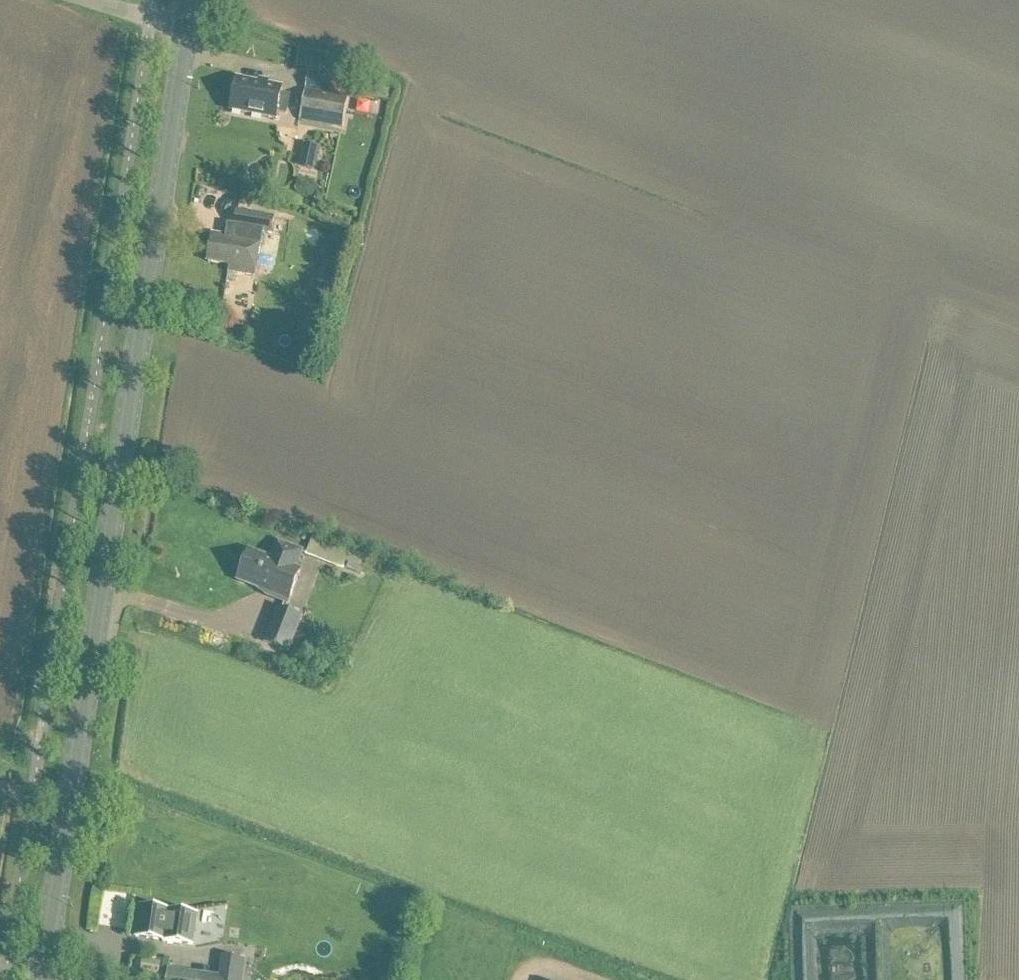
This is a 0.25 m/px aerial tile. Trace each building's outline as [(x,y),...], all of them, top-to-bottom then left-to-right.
[(307,77),(305,92),(300,122),(343,130),(349,98),(330,95),(332,82),(307,77)] [(282,90),(239,81),(235,84),(230,113),(276,121),(278,114),(286,116),(289,100),(281,97),(282,90)] [(304,170),(314,172),(318,148),(308,146),(304,170)] [(212,236),(207,264),(229,267),(228,274),(254,278),(260,247),(261,248),(264,235),(272,237),(275,220),(238,213),(236,227),(228,226),(226,238),(212,236)] [(307,556),(306,559),(344,572),(345,569),(346,566),(348,567),(347,570),(359,574),(365,559),(313,540),(307,556)] [(295,570),(301,553),(276,543),(270,560),(248,552),(237,582),(268,594),(266,597),(287,605),(300,572),(295,570)] [(303,620),(278,610),(265,644),(291,654),(303,620)] [(192,947),(196,916),(140,909),(135,939),(192,947)] [(247,963),(224,960),(221,979),(245,979),(247,963)] [(142,963),(141,974),(159,976),(161,965),(142,963)]
